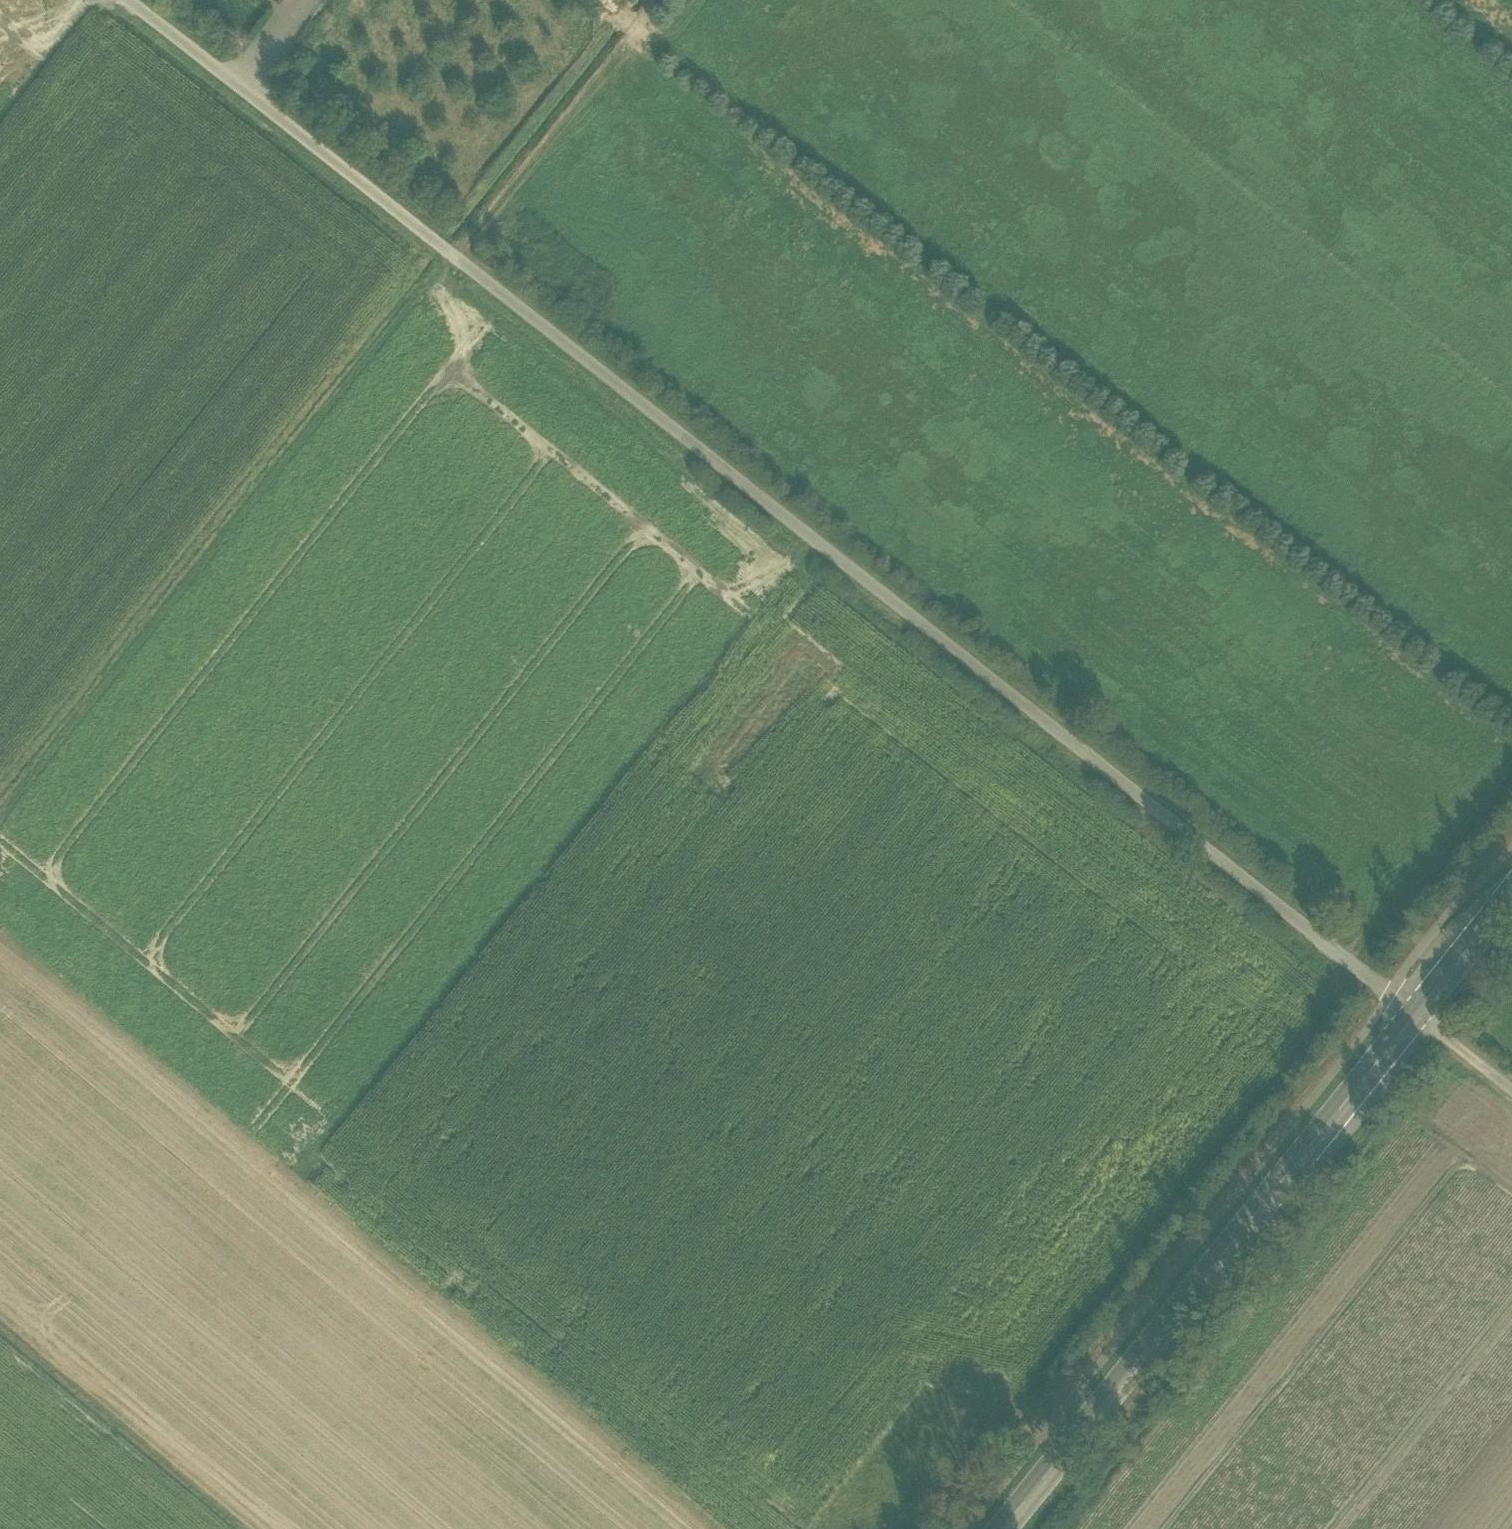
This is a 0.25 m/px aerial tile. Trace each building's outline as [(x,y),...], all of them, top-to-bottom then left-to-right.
[(450,9),(457,0),(439,0),(450,9)]
